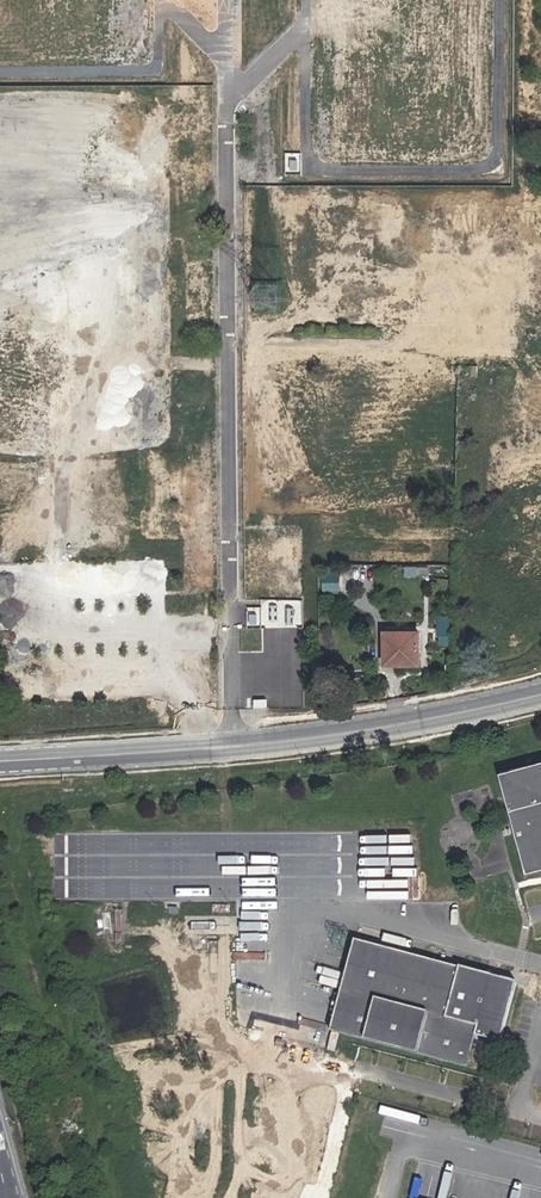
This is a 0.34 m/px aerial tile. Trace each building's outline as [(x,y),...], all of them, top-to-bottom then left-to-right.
[(339,590),(340,575),(324,573),(323,589),(339,590)] [(419,632),(386,632),(386,664),(405,664),(405,668),(419,668),(419,664),(419,632)] [(501,769),(528,869),(540,865),(540,759),(501,769)] [(82,834),(58,834),(59,898),(80,898),(87,889),(97,889),(97,902),(106,890),(114,896),(140,896),(140,879),(143,874),(143,870),(154,869),(144,862),(144,855),(129,855),(121,849),(138,849),(140,850),(142,848),(142,835),(102,835),(111,842),(92,842),(82,834)] [(500,1038),(516,978),(355,934),(330,1026),(467,1063),(476,1032),(500,1038)]
